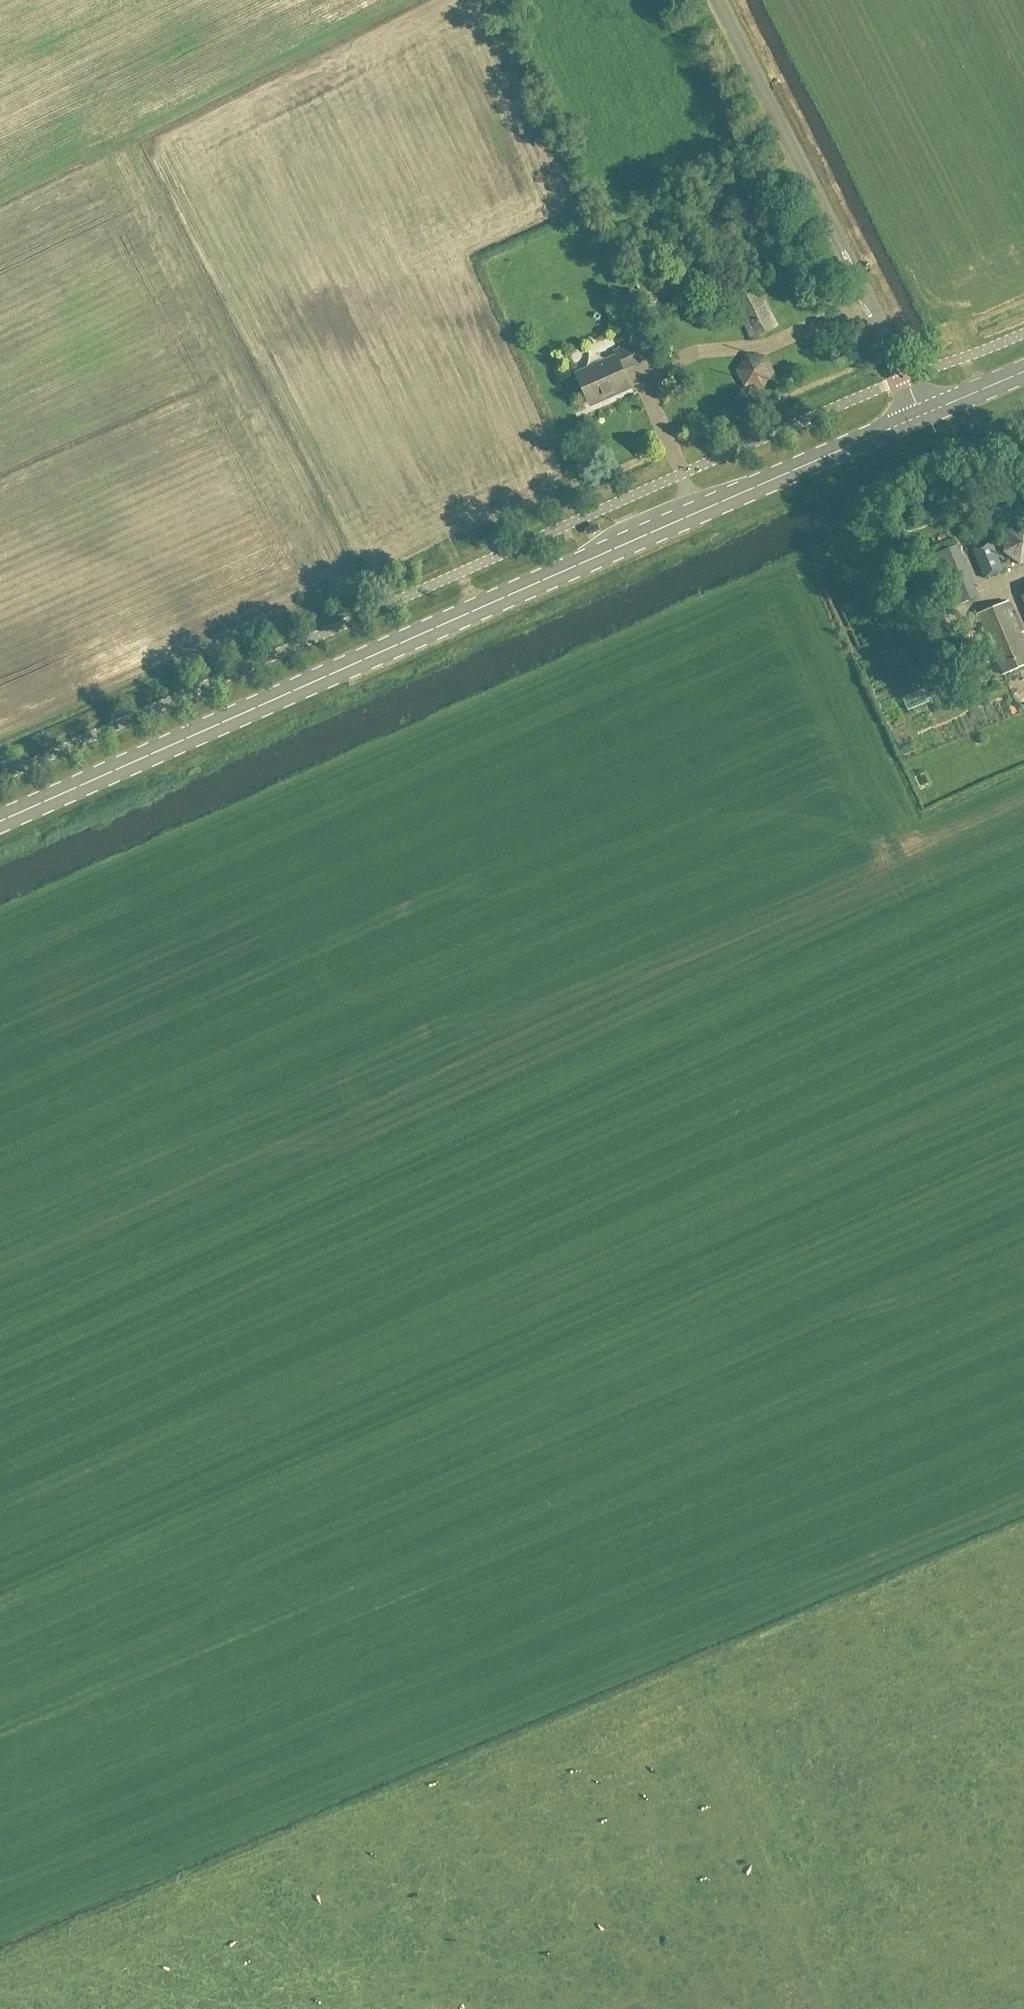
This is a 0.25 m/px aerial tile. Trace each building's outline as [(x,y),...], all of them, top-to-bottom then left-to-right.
[(723,192),(711,197),(719,213),(731,207),(723,192)] [(729,295),(750,341),(777,328),(756,282),(729,295)] [(590,408),(631,391),(624,376),(639,369),(628,346),(613,352),(615,357),(575,374),(590,408)] [(744,388),(763,389),(774,373),(767,355),(746,355),(735,371),(744,388)] [(1020,565),(1023,564),(1023,524),(1006,532),(1004,553),(1020,565)] [(971,549),(983,580),(1004,571),(993,541),(971,549)] [(979,599),(957,546),(929,558),(949,609),(979,599)] [(976,615),(967,619),(974,635),(982,631),(1001,676),(1023,667),(1023,638),(1009,602),(976,615)] [(942,603),(932,608),(936,617),(946,612),(942,603)]
